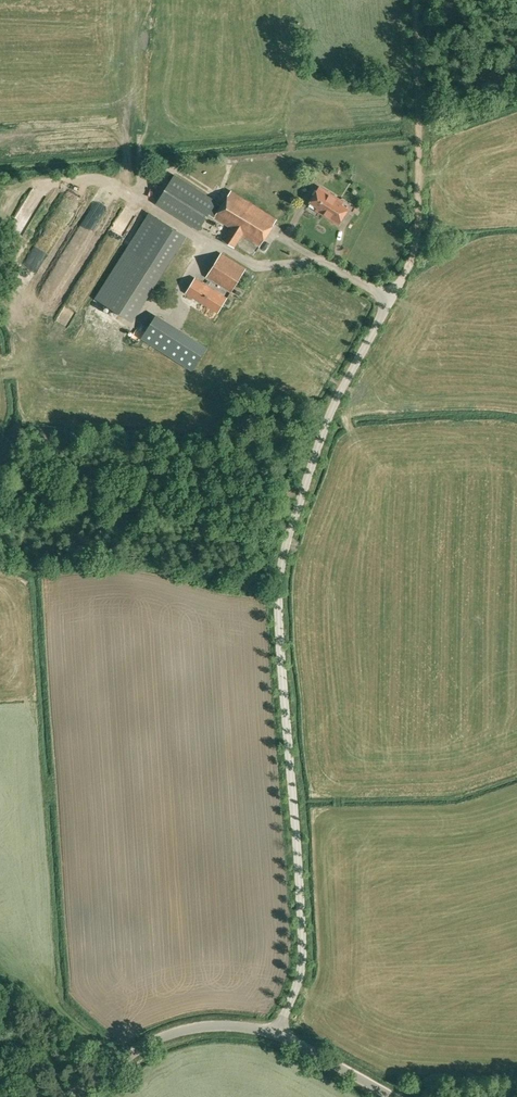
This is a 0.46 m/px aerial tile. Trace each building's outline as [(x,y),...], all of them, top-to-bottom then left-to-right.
[(208,213),(214,217),(230,228),(223,239),(234,248),(242,236),(259,246),(277,218),(231,190),(221,206),(175,175),(157,202),(197,229),(208,213)] [(338,223),(348,208),(337,202),(339,199),(320,187),(310,202),(324,211),(323,213),(338,223)] [(148,217),(127,250),(96,299),(123,316),(154,266),(176,230),(145,211),(143,214),(148,217)] [(231,292),(246,268),(221,252),(206,277),(231,292)] [(217,313),(227,297),(195,277),(186,293),(217,313)] [(157,312),(140,338),(191,370),(207,345),(157,312)]
